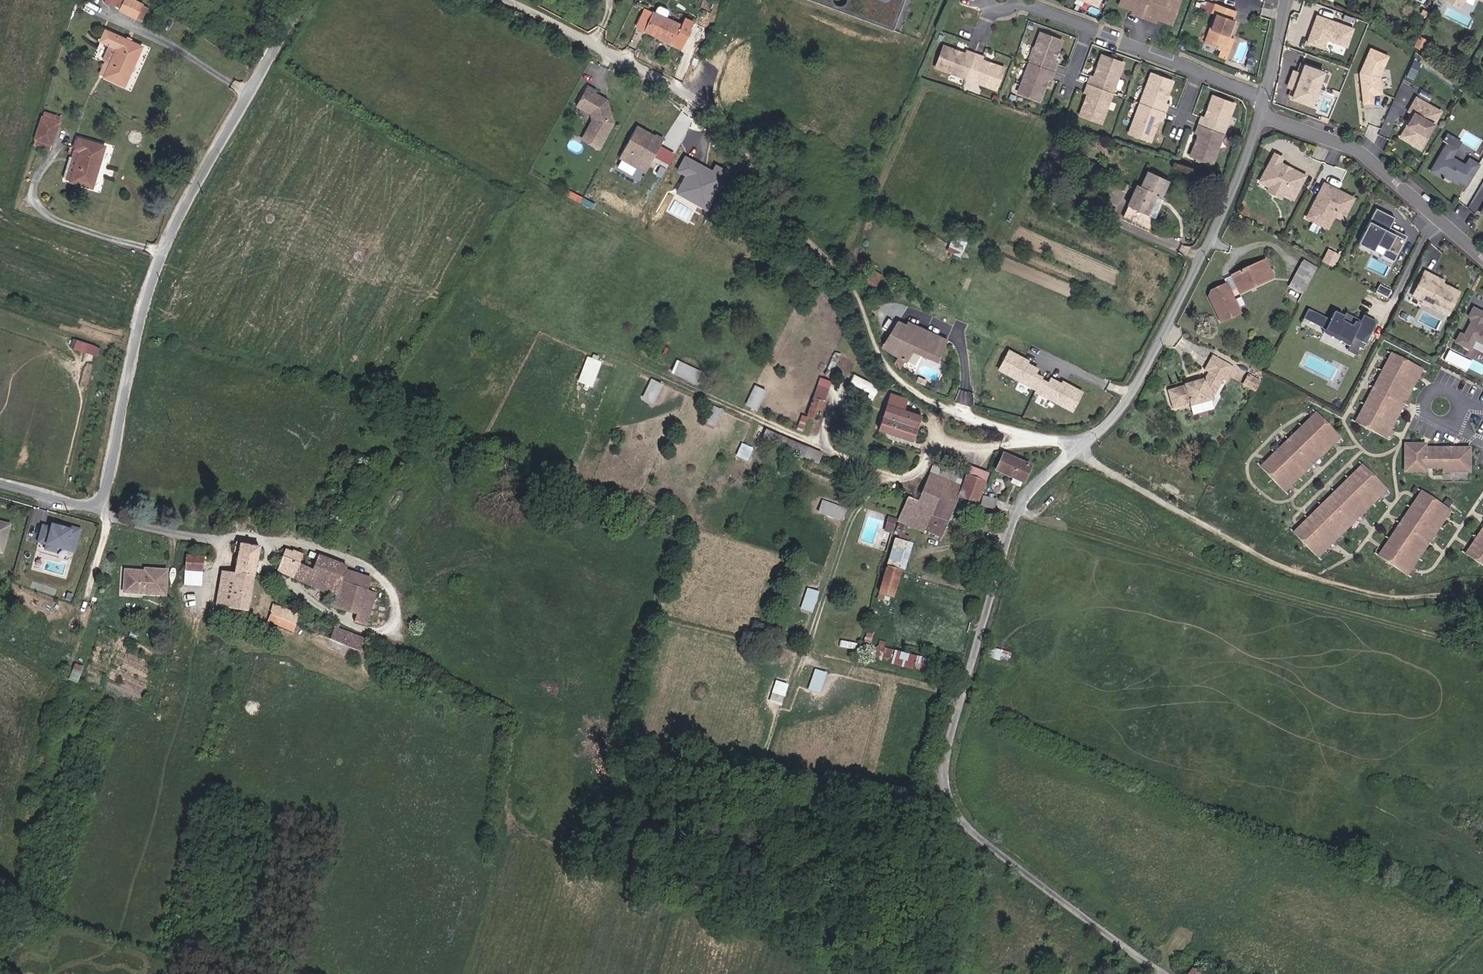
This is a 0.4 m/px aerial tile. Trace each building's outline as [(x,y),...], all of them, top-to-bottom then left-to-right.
[(128,0),(120,0),(117,6),(123,10),(128,0)] [(144,22),(151,8),(133,0),(128,0),(123,10),(122,11),(144,22)] [(891,30),(902,0),(806,0),(891,30)] [(1180,5),(1166,0),(1124,0),(1120,10),(1139,16),(1137,19),(1153,24),(1154,21),(1172,28),(1180,5)] [(1465,3),(1459,0),(1448,0),(1447,2),(1462,10),(1465,3)] [(1232,38),(1237,22),(1232,20),(1234,13),(1215,6),(1212,16),(1215,17),(1205,46),(1224,52),(1229,37),(1232,38)] [(665,21),(667,15),(667,13),(659,9),(657,10),(654,16),(665,21)] [(654,16),(644,11),(635,31),(673,48),(681,29),(665,21),(654,16)] [(1357,27),(1316,13),(1306,43),(1325,49),(1328,41),(1349,48),(1357,27)] [(125,88),(145,48),(107,30),(101,43),(109,47),(117,51),(110,65),(104,78),(125,88)] [(1042,104),(1050,81),(1052,82),(1057,67),(1055,66),(1062,43),(1041,36),(1021,96),(1042,104)] [(1230,63),(1237,40),(1229,37),(1224,52),(1221,60),(1230,63)] [(1421,52),(1426,43),(1417,39),(1413,47),(1421,52)] [(1379,73),(1382,66),(1384,67),(1390,54),(1373,46),(1361,70),(1364,101),(1373,100),(1373,93),(1372,85),(1380,84),(1379,73)] [(110,65),(117,51),(109,47),(102,61),(105,63),(99,76),(104,78),(110,65)] [(998,94),(1005,73),(983,65),(984,62),(968,57),(967,60),(945,52),(938,73),(998,94)] [(1104,125),(1124,64),(1103,57),(1095,80),(1093,79),(1088,94),(1090,95),(1083,117),(1104,125)] [(1316,108),(1328,71),(1300,62),(1297,71),(1293,69),(1286,88),(1290,89),(1287,98),(1316,108)] [(1382,92),(1381,74),(1384,67),(1382,66),(1379,73),(1380,84),(1372,85),(1373,93),(1382,92)] [(1164,120),(1169,105),(1167,104),(1174,81),(1153,74),(1133,134),(1154,141),(1162,119),(1164,120)] [(605,148),(619,122),(613,100),(611,101),(608,99),(608,97),(601,93),(602,90),(595,86),(587,100),(600,107),(597,113),(599,119),(588,138),(605,148)] [(1216,162),(1236,102),(1215,95),(1207,117),(1205,117),(1200,132),(1202,133),(1194,155),(1216,162)] [(1425,137),(1439,113),(1415,99),(1407,112),(1413,115),(1400,138),(1411,145),(1418,133),(1425,137)] [(600,107),(587,100),(584,105),(597,113),(600,107)] [(45,112),(44,117),(60,122),(62,117),(45,112)] [(54,143),(60,122),(44,117),(38,138),(54,143)] [(658,154),(660,151),(662,152),(669,140),(661,135),(660,136),(643,126),(625,157),(645,168),(649,162),(655,165),(660,155),(658,154)] [(1418,149),(1425,137),(1418,133),(1411,145),(1418,149)] [(108,143),(80,135),(77,146),(83,148),(74,182),(96,188),(108,143)] [(37,142),(53,146),(54,143),(38,138),(37,142)] [(1466,185),(1477,165),(1468,160),(1464,166),(1450,158),(1456,149),(1447,144),(1430,172),(1439,177),(1441,175),(1452,181),(1454,178),(1466,185)] [(74,182),(83,148),(77,146),(68,180),(74,182)] [(1466,155),(1481,161),(1482,156),(1482,152),(1469,147),(1466,155)] [(1281,158),(1274,154),(1259,182),(1270,188),(1271,185),(1283,192),(1282,194),(1293,199),(1304,176),(1289,169),(1287,170),(1284,169),(1283,166),(1279,164),(1281,158)] [(675,192),(708,210),(728,174),(714,167),(713,170),(686,155),(677,171),(684,175),(675,192)] [(651,172),(655,165),(649,162),(645,168),(651,172)] [(1154,196),(1160,198),(1166,181),(1146,172),(1139,189),(1134,187),(1126,206),(1146,216),(1154,196)] [(1352,199),(1323,184),(1314,202),(1315,204),(1312,209),(1310,210),(1306,218),(1320,226),(1325,218),(1333,215),(1342,219),(1352,199)] [(1283,192),(1271,185),(1270,188),(1268,192),(1280,198),(1282,194),(1283,192)] [(1394,219),(1375,209),(1357,244),(1372,252),(1376,245),(1396,256),(1404,240),(1387,231),(1388,228),(1389,228),(1394,219)] [(1326,229),(1333,215),(1325,218),(1320,226),(1326,229)] [(951,249),(949,253),(961,258),(963,254),(969,237),(957,232),(951,249)] [(1396,256),(1376,245),(1372,252),(1393,262),(1396,256)] [(1340,256),(1328,249),(1322,262),(1334,268),(1340,256)] [(1228,298),(1268,277),(1259,260),(1227,277),(1233,288),(1225,292),(1222,286),(1206,294),(1205,298),(1217,323),(1236,313),(1228,298)] [(1301,295),(1314,270),(1299,263),(1287,287),(1301,295)] [(868,280),(877,284),(883,277),(884,275),(874,270),(873,273),(868,280)] [(1446,315),(1457,292),(1440,283),(1429,278),(1431,275),(1423,271),(1410,296),(1422,302),(1424,299),(1429,302),(1428,305),(1446,315)] [(1442,281),(1431,275),(1429,278),(1440,283),(1442,281)] [(1233,288),(1227,277),(1219,281),(1222,286),(1225,292),(1233,288)] [(877,284),(868,280),(866,283),(874,289),(877,284)] [(1428,305),(1429,302),(1424,299),(1422,302),(1420,304),(1427,308),(1428,305)] [(1378,322),(1365,316),(1361,324),(1355,322),(1353,326),(1345,322),(1347,318),(1334,311),(1330,319),(1310,309),(1305,320),(1327,331),(1325,335),(1350,346),(1347,352),(1357,356),(1360,348),(1364,350),(1378,322)] [(1482,321),(1482,319),(1470,313),(1466,321),(1470,323),(1461,341),(1457,339),(1453,347),(1467,353),(1471,344),(1482,350),(1482,329),(1480,327),(1482,321)] [(896,361),(903,367),(916,350),(939,360),(947,341),(896,317),(883,338),(887,340),(883,346),(899,357),(896,361)] [(86,353),(88,345),(76,343),(74,350),(86,353)] [(1031,360),(1009,348),(996,370),(1034,391),(1042,377),(1043,376),(1037,373),(1040,368),(1030,362),(1031,360)] [(1387,438),(1423,369),(1391,352),(1355,422),(1387,438)] [(604,361),(590,356),(580,382),(594,387),(604,361)] [(703,371),(681,360),(675,373),(698,384),(703,371)] [(1208,407),(1219,384),(1227,370),(1208,360),(1201,376),(1203,377),(1200,383),(1177,390),(1178,393),(1163,397),(1168,414),(1184,410),(1185,413),(1208,407)] [(1219,384),(1224,387),(1232,373),(1227,370),(1219,384)] [(876,395),(881,387),(856,374),(851,382),(876,395)] [(1249,395),(1256,383),(1244,376),(1238,389),(1249,395)] [(1073,412),(1084,391),(1063,380),(1062,382),(1052,377),(1049,381),(1042,377),(1034,391),(1073,412)] [(665,384),(653,378),(644,399),(656,403),(665,384)] [(769,391),(757,385),(747,404),(759,410),(769,391)] [(908,400),(891,393),(878,428),(913,441),(922,415),(906,409),(908,400)] [(828,401),(817,397),(809,417),(816,419),(819,409),(825,411),(828,401)] [(724,409),(713,404),(703,426),(715,431),(724,409)] [(1342,438),(1317,412),(1261,467),(1286,492),(1342,438)] [(809,420),(803,418),(799,429),(805,431),(809,420)] [(809,447),(768,429),(763,439),(805,457),(809,447)] [(755,448),(744,443),(738,457),(750,461),(755,448)] [(1472,473),(1472,447),(1427,447),(1427,443),(1403,443),(1403,474),(1427,474),(1427,470),(1442,470),(1442,473),(1469,473),(1472,473)] [(1031,465),(1004,454),(997,470),(1025,482),(1031,465)] [(965,476),(933,463),(917,499),(936,506),(943,491),(957,497),(965,476)] [(1388,489),(1363,464),(1294,533),(1319,559),(1388,489)] [(988,473),(969,466),(965,476),(957,497),(958,497),(975,504),(988,473)] [(1442,473),(1442,482),(1469,482),(1469,473),(1442,473)] [(908,495),(898,515),(897,518),(900,520),(894,534),(898,536),(899,533),(906,536),(911,526),(925,532),(926,530),(941,537),(958,497),(957,497),(943,491),(936,506),(917,499),(908,495)] [(1409,577),(1452,511),(1422,492),(1379,557),(1409,577)] [(981,507),(994,512),(998,502),(985,497),(981,507)] [(849,509),(823,500),(819,513),(845,522),(849,509)] [(891,512),(887,522),(893,525),(897,518),(898,515),(891,512)] [(0,521),(0,551),(5,552),(12,525),(0,521)] [(62,527),(52,524),(51,527),(42,525),(38,543),(46,545),(44,550),(58,554),(59,550),(75,554),(82,528),(63,523),(62,527)] [(1465,555),(1482,566),(1482,528),(1465,555)] [(896,538),(881,595),(889,598),(891,598),(899,570),(900,571),(908,541),(896,538)] [(239,551),(241,552),(236,573),(254,577),(261,548),(241,544),(239,551)] [(354,620),(367,625),(380,596),(368,591),(344,581),(349,570),(349,569),(321,557),(315,569),(302,564),(306,554),(288,547),(277,571),(335,594),(331,604),(356,615),(354,620)] [(188,570),(203,572),(204,556),(189,554),(188,570)] [(120,594),(168,597),(169,570),(145,568),(144,572),(121,570),(120,594)] [(254,577),(236,573),(231,571),(223,569),(217,594),(220,595),(218,605),(247,611),(254,577)] [(344,581),(368,591),(373,580),(349,570),(344,581)] [(820,592),(809,589),(802,610),(814,614),(820,592)] [(275,610),(271,617),(296,629),(299,624),(304,613),(276,600),(272,608),(275,610)] [(879,622),(873,620),(868,638),(874,640),(879,622)] [(332,636),(362,649),(366,639),(361,637),(336,626),(332,636)] [(914,667),(917,656),(896,650),(893,661),(914,667)] [(828,673),(817,669),(810,689),(822,693),(828,673)] [(789,686),(778,682),(771,703),(782,707),(789,686)]
